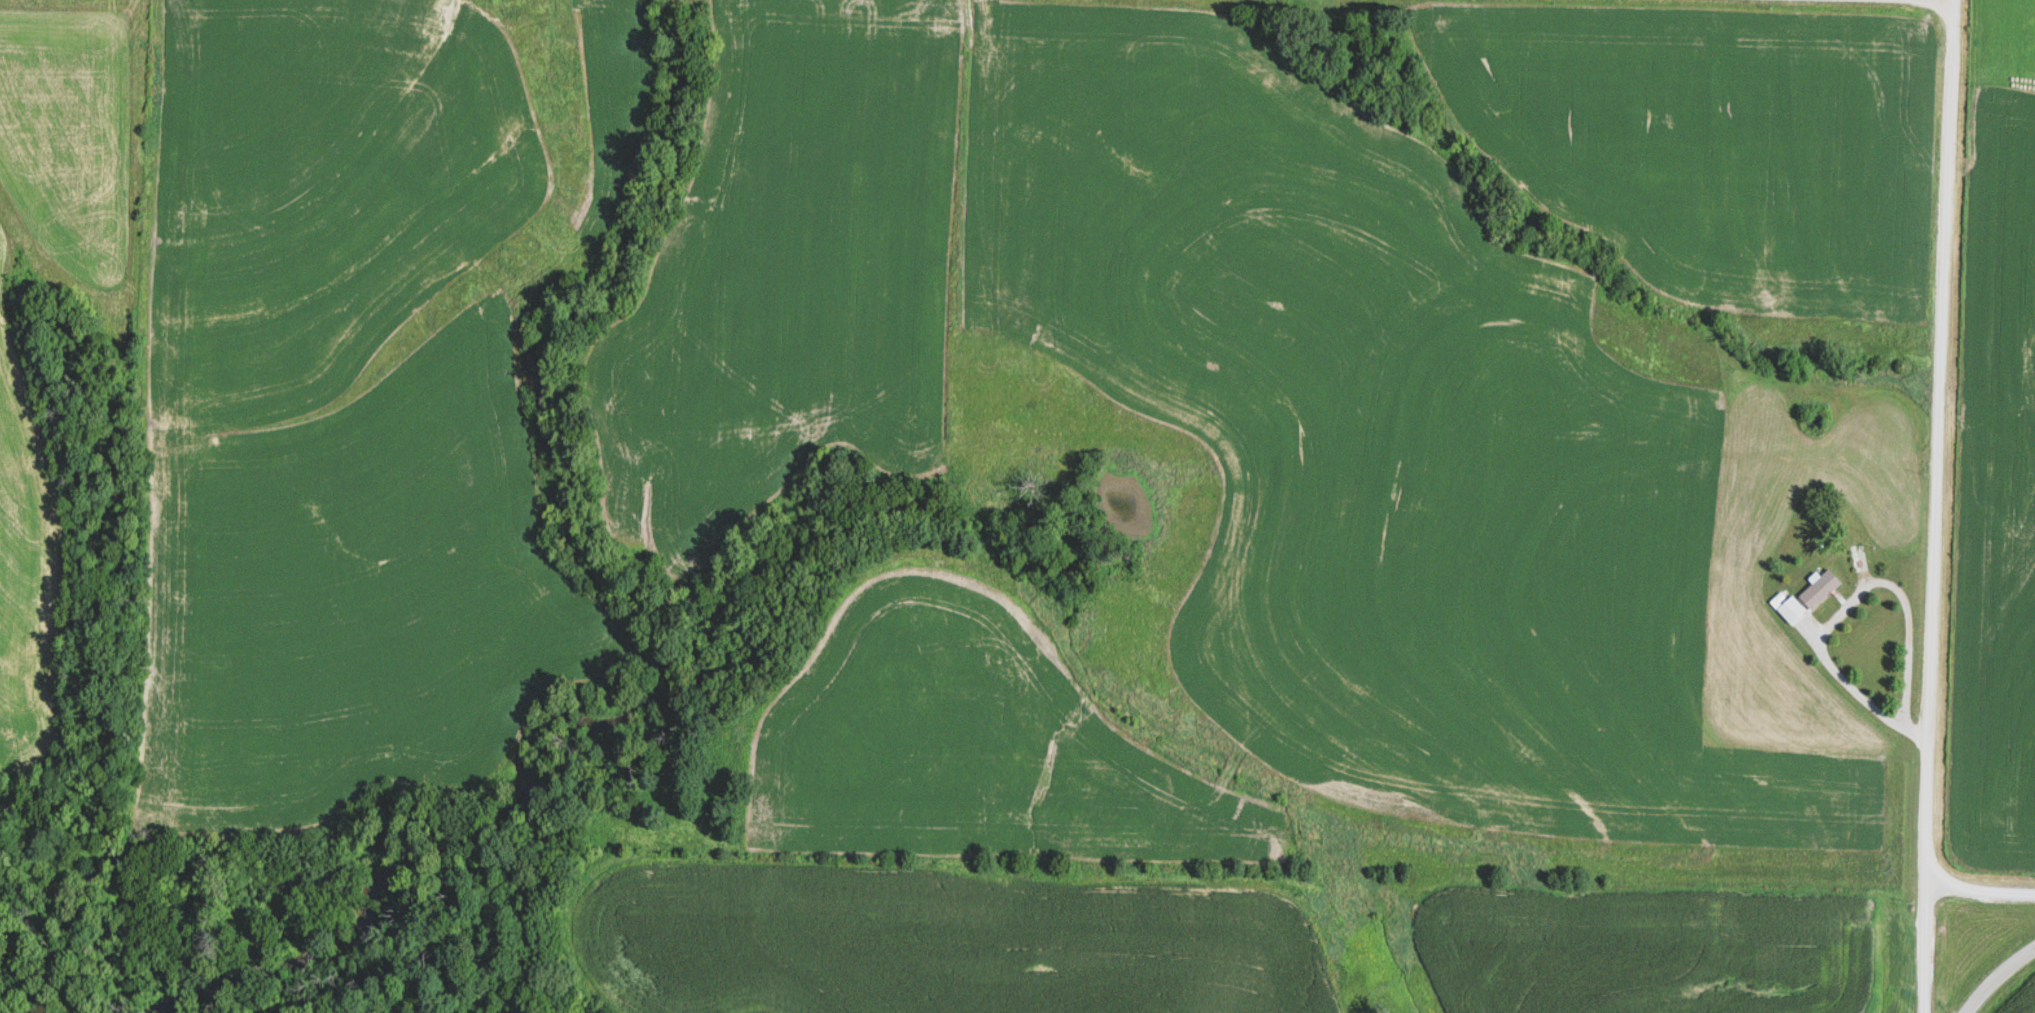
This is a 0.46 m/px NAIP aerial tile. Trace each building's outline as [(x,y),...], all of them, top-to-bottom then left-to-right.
[(1857,571),(1869,569),(1866,543),(1853,545),(1857,571)] [(1801,595),(1815,609),(1844,581),(1831,567),(1801,595)]
